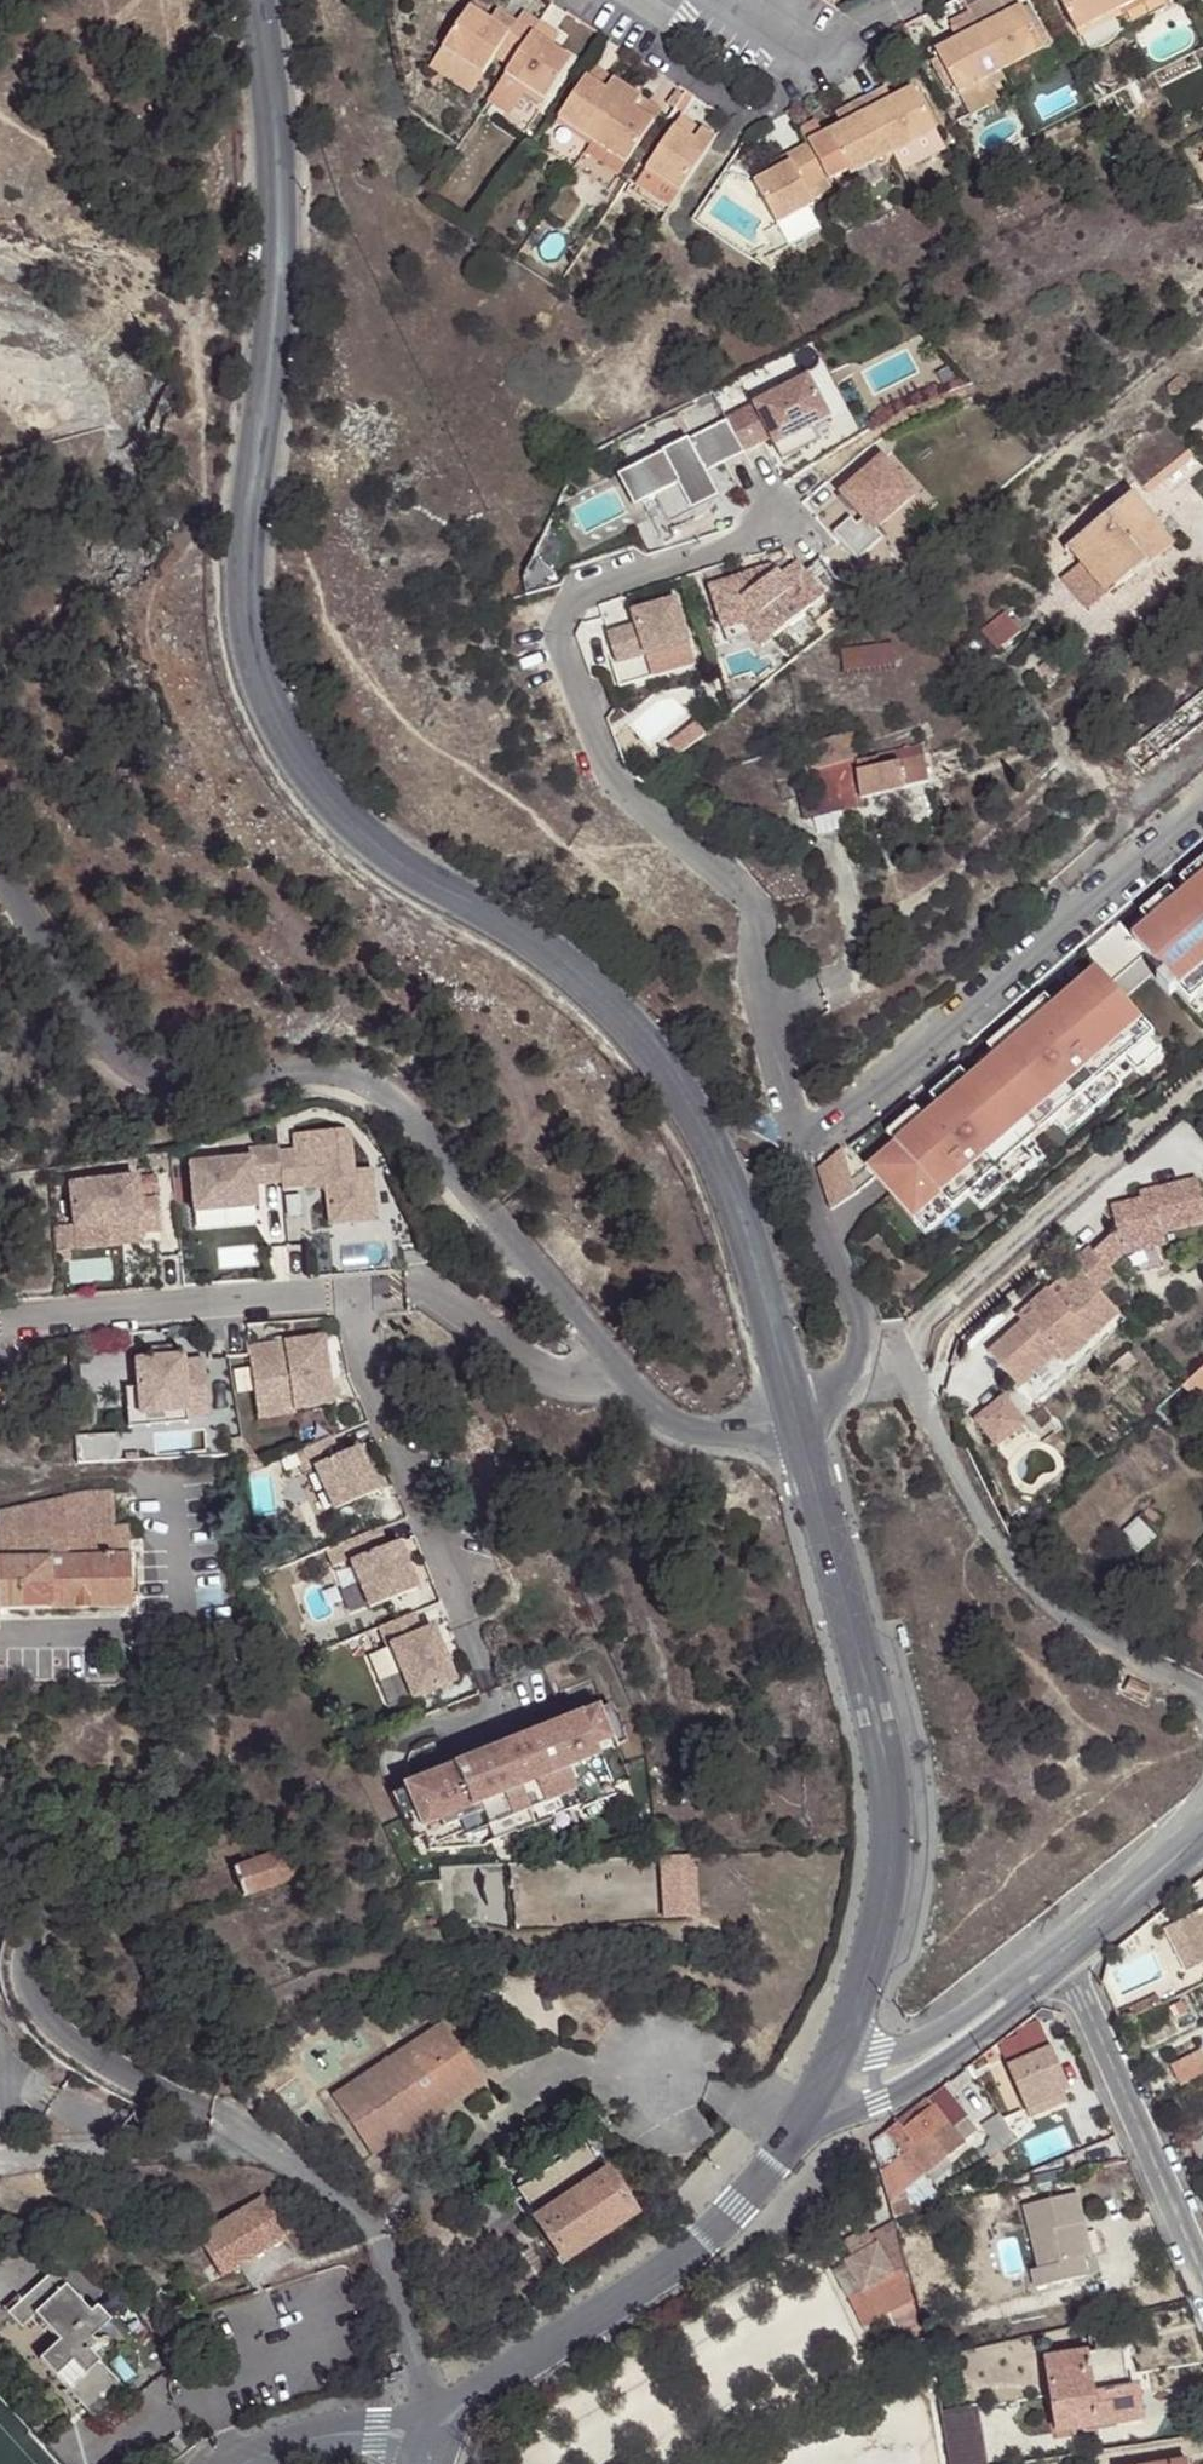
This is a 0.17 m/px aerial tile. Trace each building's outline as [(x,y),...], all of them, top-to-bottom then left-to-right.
[(956,20),(985,75),(1038,50),(1026,28),(1019,31),(1006,8),(1005,10),(999,0),(993,0),(984,5),(981,0),(970,0),(951,10),(956,20)] [(1101,9),(1096,0),(1043,0),(1060,31),(1101,9)] [(1101,9),(1116,0),(1096,0),(1101,9)] [(489,57),(504,34),(488,23),(480,34),(455,18),(428,59),(470,86),(489,57)] [(919,55),(943,99),(973,83),(985,75),(956,20),(934,31),(940,44),(919,55)] [(503,67),(525,32),(511,23),(504,34),(489,57),(503,67)] [(540,41),(525,32),(503,67),(492,84),(513,97),(532,110),(558,69),(533,52),(540,41)] [(470,86),(428,59),(416,78),(458,105),(470,86)] [(595,98),(601,87),(581,74),(574,85),(595,98)] [(943,99),(949,109),(979,93),(973,83),(943,99)] [(496,123),(513,97),(492,84),(475,110),(496,123)] [(582,149),(616,96),(601,87),(595,98),(574,85),(547,127),(582,149)] [(979,93),(949,109),(954,120),(984,104),(979,93)] [(875,150),(917,127),(899,94),(878,105),(873,107),(867,96),(851,104),(875,150)] [(872,94),(867,96),(873,107),(878,105),(872,94)] [(631,105),(616,96),(582,149),(616,172),(643,129),(623,116),(631,105)] [(682,103),(674,98),(663,115),(672,121),(682,103)] [(833,172),(875,150),(851,104),(836,113),(842,124),(828,131),(814,139),(833,172)] [(650,118),(631,105),(623,116),(643,129),(650,118)] [(822,120),(828,131),(842,124),(836,113),(822,120)] [(683,147),(690,136),(669,123),(663,132),(678,141),(677,143),(683,147)] [(922,136),(917,127),(875,150),(880,159),(922,136)] [(788,135),(790,142),(805,134),(803,129),(788,135)] [(669,198),(703,145),(690,136),(683,147),(677,143),(678,141),(663,132),(635,176),(669,198)] [(813,182),(833,172),(814,139),(810,141),(805,134),(790,142),(795,149),(813,182)] [(933,157),(922,136),(880,159),(891,179),(933,157)] [(616,172),(582,149),(576,159),(610,181),(616,172)] [(750,217),(813,182),(795,149),(774,159),(777,166),(755,178),(734,189),(750,217)] [(880,159),(875,150),(833,172),(837,181),(880,159)] [(777,166),(774,159),(752,172),(755,178),(777,166)] [(837,181),(833,172),(813,182),(818,192),(837,181)] [(669,198),(635,176),(624,195),(657,216),(669,198)] [(818,192),(813,182),(750,217),(758,232),(748,238),(760,260),(806,236),(793,213),(797,211),(796,209),(820,196),(818,192)] [(1179,378),(1168,388),(1168,392),(1171,396),(1176,396),(1187,387),(1179,378)] [(807,379),(626,472),(643,504),(655,498),(666,519),(715,494),(702,470),(713,464),(714,467),(770,438),(775,447),(792,438),(811,428),(829,419),(807,379)] [(811,428),(792,438),(798,448),(816,439),(811,428)] [(1197,460),(1190,452),(1143,491),(1149,499),(1197,460)] [(883,463),(842,496),(863,522),(855,528),(849,521),(832,535),(854,563),(880,542),(873,534),(914,500),(883,463)] [(715,494),(666,519),(671,530),(720,505),(715,494)] [(1134,495),(1068,548),(1106,594),(1171,541),(1134,495)] [(754,576),(708,589),(722,634),(757,623),(772,642),(824,601),(797,566),(779,580),(776,577),(763,587),(754,576)] [(754,576),(763,587),(776,577),(771,571),(754,576)] [(674,599),(632,613),(635,625),(606,635),(616,665),(688,643),(674,599)] [(1019,633),(1005,613),(981,633),(989,640),(997,651),(1019,633)] [(757,623),(722,634),(726,645),(750,638),(761,652),(772,642),(757,623)] [(892,645),(841,651),(844,676),(895,669),(892,645)] [(1200,696),(1128,755),(1145,775),(1202,728),(1202,700),(1200,696)] [(813,749),(811,749),(813,767),(815,773),(806,774),(809,799),(815,821),(839,817),(863,810),(863,804),(929,788),(923,762),(877,772),(875,765),(855,770),(847,740),(813,749)] [(922,754),(875,765),(877,772),(923,762),(922,754)] [(815,821),(809,799),(797,802),(802,825),(815,821)] [(1068,812),(1054,823),(1062,831),(1075,820),(1068,812)] [(844,834),(839,817),(815,821),(818,840),(844,834)] [(1187,892),(1202,878),(1202,861),(1179,882),(1187,892)] [(1161,978),(1154,984),(1167,999),(1174,993),(1187,1008),(1200,996),(1202,993),(1202,878),(1187,892),(1174,903),(1148,926),(1129,942),(1161,978)] [(1139,916),(1148,926),(1174,903),(1166,893),(1139,916)] [(893,1145),(864,1170),(909,1223),(937,1199),(948,1213),(965,1199),(1020,1151),(1052,1123),(1107,1076),(1122,1063),(1147,1042),(1151,1038),(1094,972),(1050,1010),(993,1058),(965,1083),(936,1108),(920,1122),(893,1145)] [(985,1048),(993,1058),(1050,1010),(1042,1000),(985,1048)] [(1158,1055),(1147,1042),(1122,1063),(1133,1076),(1158,1055)] [(927,1098),(936,1108),(965,1083),(956,1074),(927,1098)] [(1118,1089),(1107,1076),(1052,1123),(1063,1136),(1118,1089)] [(884,1135),(893,1145),(920,1122),(912,1112),(884,1135)] [(297,1154),(280,1154),(282,1185),(283,1191),(308,1189),(308,1190),(326,1188),(330,1227),(377,1223),(374,1189),(364,1190),(363,1172),(353,1172),(350,1133),(344,1132),(295,1136),(297,1154)] [(250,1161),(190,1166),(194,1215),(255,1209),(253,1187),(282,1185),(280,1154),(279,1148),(249,1151),(250,1161)] [(838,1151),(813,1169),(826,1212),(852,1197),(838,1151)] [(1032,1164),(1020,1151),(965,1199),(977,1212),(1032,1164)] [(372,1171),(363,1172),(364,1190),(374,1189),(372,1171)] [(137,1179),(71,1185),(74,1226),(139,1221),(140,1236),(161,1234),(158,1201),(139,1202),(137,1179)] [(1101,1289),(1118,1273),(1112,1267),(1126,1254),(1169,1246),(1167,1234),(1202,1227),(1202,1192),(1201,1181),(1155,1190),(1156,1198),(1142,1201),(1113,1207),(1119,1234),(1115,1236),(1098,1251),(1094,1247),(1077,1262),(1087,1274),(1101,1289)] [(1156,1198),(1155,1190),(1140,1193),(1142,1201),(1156,1198)] [(921,1236),(948,1213),(937,1199),(909,1223),(921,1236)] [(139,1221),(74,1226),(76,1250),(141,1245),(140,1236),(139,1221)] [(427,1251),(403,1253),(405,1266),(428,1264),(427,1251)] [(1120,1311),(1101,1289),(1087,1274),(1061,1299),(1049,1287),(1034,1302),(1039,1308),(992,1352),(1022,1385),(1059,1352),(1066,1360),(1120,1311)] [(251,1348),(260,1408),(296,1403),(297,1411),(336,1405),(326,1336),(251,1348)] [(136,1361),(138,1388),(140,1415),(187,1412),(188,1418),(208,1416),(204,1362),(183,1363),(183,1357),(173,1358),(172,1349),(151,1350),(152,1359),(136,1361)] [(1184,1390),(1199,1405),(1202,1401),(1202,1372),(1184,1390)] [(138,1388),(126,1389),(129,1429),(188,1424),(188,1418),(187,1412),(140,1415),(138,1388)] [(972,1414),(995,1444),(1028,1419),(1005,1389),(972,1414)] [(296,1403),(260,1408),(261,1420),(297,1415),(297,1411),(296,1403)] [(332,1439),(296,1453),(304,1473),(314,1468),(333,1512),(377,1493),(359,1449),(340,1456),(332,1439)] [(129,1606),(127,1530),(115,1529),(112,1493),(86,1494),(62,1499),(62,1503),(0,1515),(0,1612),(129,1606)] [(1149,1509),(1140,1518),(1149,1527),(1157,1526),(1158,1518),(1149,1509)] [(379,1529),(346,1542),(353,1560),(350,1561),(369,1607),(416,1589),(398,1542),(386,1547),(379,1529)] [(431,1628),(389,1646),(412,1700),(454,1682),(431,1628)] [(1124,1694),(1144,1704),(1149,1694),(1137,1688),(1139,1685),(1130,1682),(1124,1694)] [(398,1786),(388,1790),(406,1838),(417,1834),(422,1849),(442,1848),(439,1842),(478,1827),(483,1842),(499,1835),(515,1829),(512,1821),(541,1810),(544,1818),(564,1810),(576,1805),(578,1809),(580,1808),(610,1796),(607,1789),(626,1782),(596,1705),(397,1783),(398,1786)] [(610,1796),(580,1808),(584,1818),(614,1807),(610,1796)] [(512,1821),(515,1829),(499,1835),(502,1843),(550,1825),(551,1827),(568,1820),(564,1810),(544,1818),(541,1810),(512,1821)] [(439,1842),(442,1848),(477,1847),(476,1845),(483,1842),(478,1827),(439,1842)] [(695,1852),(657,1854),(660,1917),(698,1915),(695,1852)] [(267,1856),(233,1868),(242,1896),(280,1882),(286,1878),(290,1873),(291,1869),(290,1863),(287,1858),(283,1856),(275,1854),(267,1856)] [(472,1906),(472,1918),(508,1918),(508,1868),(444,1868),(444,1906),(472,1906)] [(1180,1922),(1202,1965),(1202,1910),(1180,1922)] [(1180,1922),(1166,1929),(1189,1971),(1202,1965),(1180,1922)] [(1160,1994),(1135,2006),(1141,2017),(1165,2004),(1160,1994)] [(1186,2003),(1174,2009),(1181,2023),(1194,2016),(1186,2003)] [(1141,2017),(1137,2019),(1151,2049),(1180,2032),(1166,2004),(1165,2004),(1141,2017)] [(1135,2006),(1121,2012),(1127,2024),(1137,2019),(1141,2017),(1135,2006)] [(997,2049),(1006,2068),(1049,2049),(1035,2018),(1014,2028),(1018,2039),(997,2049)] [(398,2064),(393,2057),(332,2096),(361,2140),(422,2100),(419,2095),(433,2086),(442,2100),(453,2100),(481,2082),(473,2071),(468,2074),(460,2062),(465,2058),(443,2024),(409,2046),(414,2053),(398,2064)] [(409,2046),(393,2057),(398,2064),(414,2053),(409,2046)] [(1025,2112),(1062,2095),(1069,2091),(1050,2048),(1049,2049),(1006,2068),(1025,2112)] [(1184,2085),(1202,2075),(1202,2052),(1174,2067),(1184,2085)] [(473,2071),(465,2058),(460,2062),(468,2074),(473,2071)] [(422,2100),(361,2140),(371,2157),(453,2100),(442,2100),(433,2086),(419,2095),(422,2100)] [(938,2087),(924,2097),(950,2131),(961,2123),(964,2121),(938,2087)] [(1066,2104),(1062,2095),(1025,2112),(1029,2120),(1066,2104)] [(924,2097),(901,2116),(918,2147),(913,2149),(928,2171),(961,2146),(959,2144),(950,2131),(924,2097)] [(901,2116),(872,2139),(890,2201),(928,2171),(913,2149),(918,2147),(901,2116)] [(1013,2144),(998,2116),(980,2128),(992,2145),(982,2152),(988,2161),(1002,2151),(1013,2144)] [(950,2131),(959,2144),(971,2136),(961,2123),(950,2131)] [(517,2188),(561,2257),(629,2212),(585,2144),(517,2188)] [(221,2277),(287,2235),(262,2195),(195,2238),(221,2277)] [(1084,2279),(1080,2261),(1072,2229),(1083,2228),(1074,2196),(1025,2208),(1037,2271),(1029,2272),(1033,2291),(1084,2279)] [(906,2265),(894,2221),(870,2234),(868,2229),(844,2242),(852,2258),(847,2260),(862,2288),(847,2296),(863,2325),(881,2315),(912,2298),(897,2270),(906,2265)] [(1072,2229),(1080,2261),(1090,2258),(1083,2228),(1072,2229)] [(941,2240),(906,2250),(918,2299),(926,2321),(937,2318),(932,2296),(954,2287),(941,2240)] [(512,2259),(526,2280),(544,2269),(530,2247),(512,2259)] [(83,2399),(79,2404),(92,2419),(125,2389),(84,2343),(108,2321),(95,2306),(89,2311),(53,2272),(9,2312),(21,2325),(33,2314),(39,2309),(51,2323),(46,2328),(57,2341),(39,2358),(67,2390),(71,2386),(83,2399)] [(920,2327),(912,2298),(881,2315),(892,2339),(920,2327)] [(39,2309),(33,2314),(46,2328),(51,2323),(39,2309)] [(1057,2437),(1145,2423),(1138,2391),(1129,2392),(1121,2349),(1044,2361),(1057,2437)] [(67,2390),(79,2404),(83,2399),(71,2386),(67,2390)] [(941,2415),(951,2463),(987,2463),(979,2409),(941,2415)]
